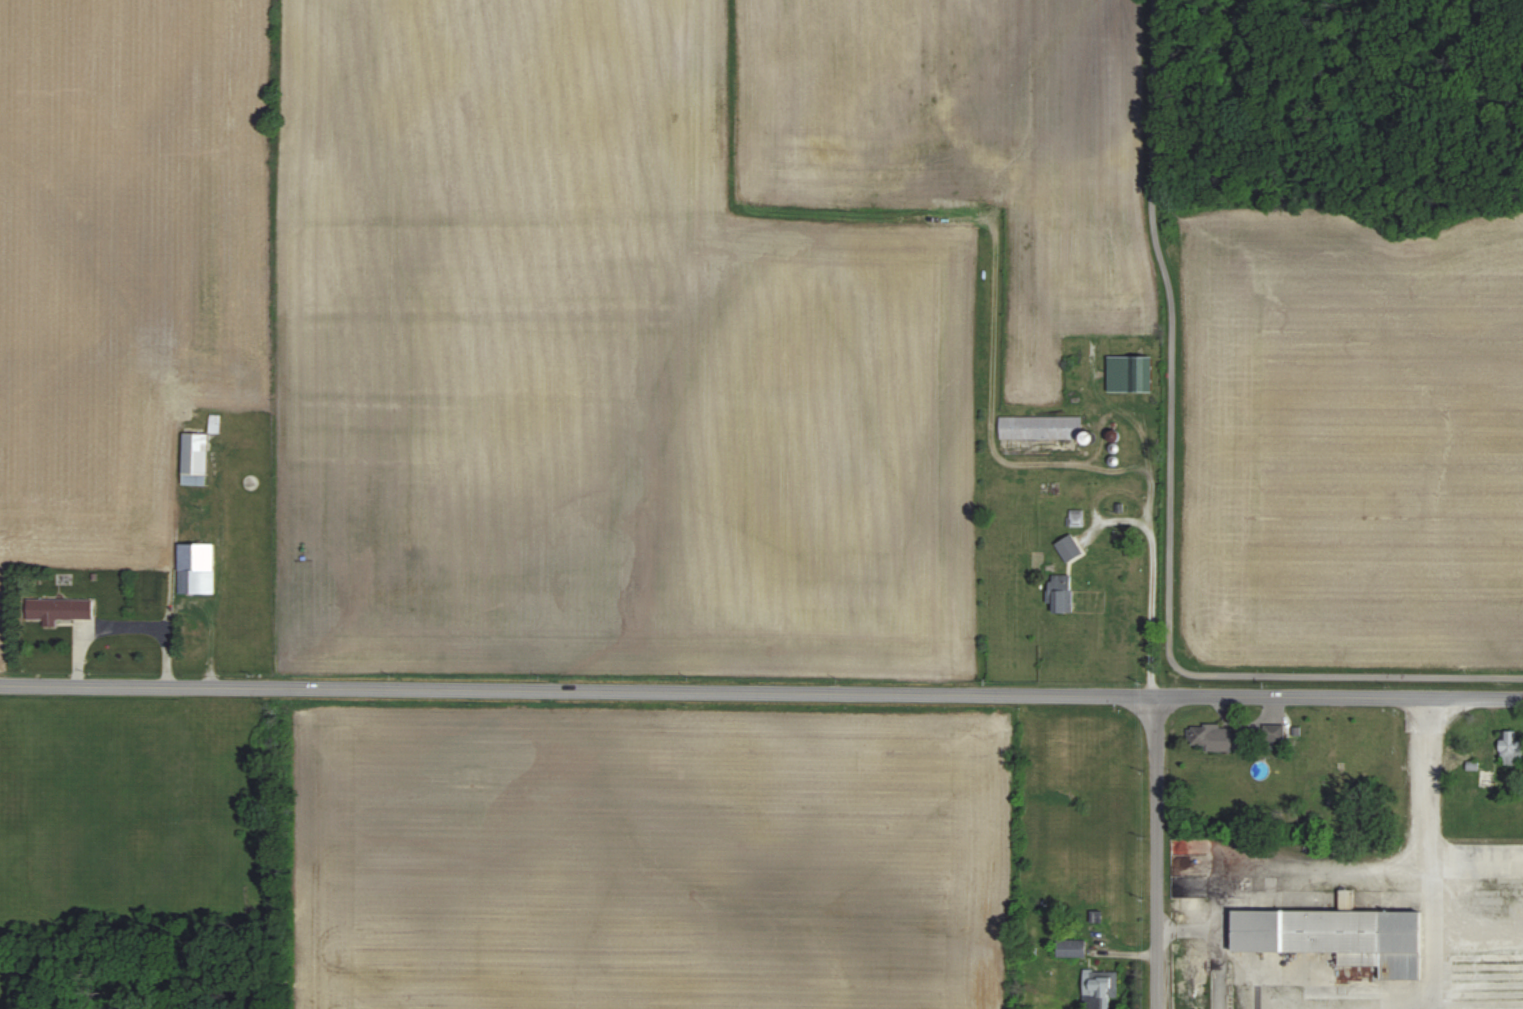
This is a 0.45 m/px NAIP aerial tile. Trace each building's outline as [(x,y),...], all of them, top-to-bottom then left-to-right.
[(1155,355),(1109,355),(1109,391),(1155,391),(1155,355)] [(186,421),(194,421),(194,407),(186,407),(186,421)] [(1083,415),(1001,415),(1001,438),(1083,438),(1083,415)] [(209,485),(209,432),(183,432),(183,485),(209,485)] [(215,543),(180,543),(180,593),(215,593),(215,543)] [(1073,612),(1073,574),(1051,574),(1051,612),(1073,612)] [(93,619),(93,599),(28,598),(28,619),(45,619),(45,626),(57,626),(57,619),(93,619)] [(1264,743),(1286,743),(1286,723),(1264,723),(1264,743)] [(1251,748),(1250,724),(1188,725),(1189,749),(1251,748)] [(1519,730),(1501,730),(1501,764),(1522,764),(1522,738),(1519,738),(1519,730)] [(1495,769),(1481,768),(1481,784),(1494,785),(1495,769)] [(1235,909),(1235,951),(1340,952),(1340,965),(1382,965),(1382,978),(1423,979),(1424,911),(1355,910),(1355,890),(1342,889),(1342,911),(1235,909)] [(1058,939),(1058,957),(1086,957),(1086,939),(1058,939)] [(1119,972),(1086,972),(1086,996),(1091,996),(1091,1008),(1119,1008),(1119,972)]
